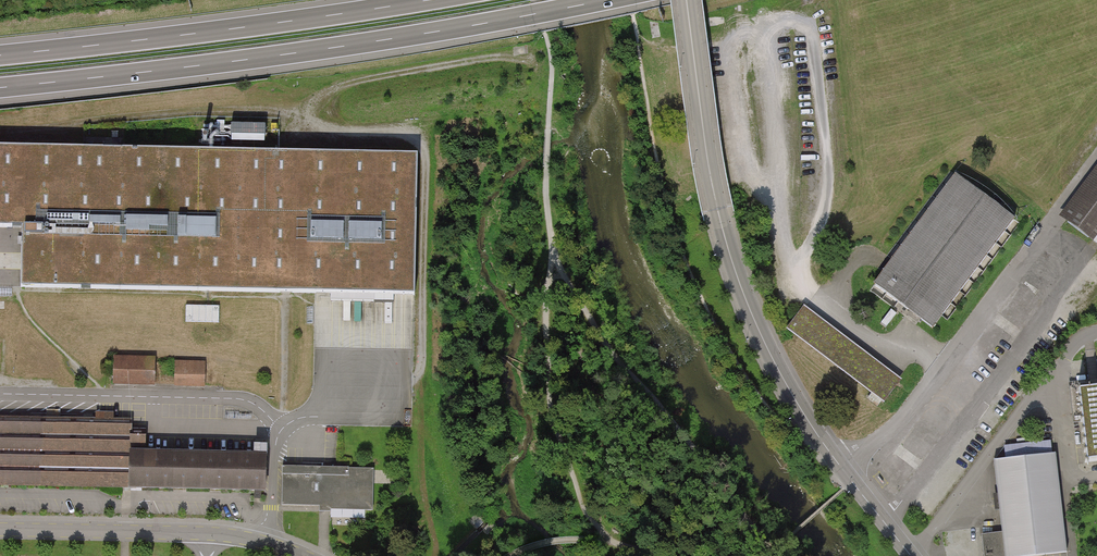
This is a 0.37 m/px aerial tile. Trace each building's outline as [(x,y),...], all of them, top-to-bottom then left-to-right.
[(0,149),(0,230),(22,230),(21,288),(283,294),(406,297),(409,158),(0,149)] [(874,285),(933,328),(1014,220),(954,176),(874,285)] [(1096,245),(1096,177),(1064,220),(1096,245)] [(220,321),(220,304),(187,304),(186,321),(220,321)] [(786,332),(883,403),(901,380),(804,308),(786,332)] [(154,358),(113,357),(113,385),(154,386),(154,358)] [(205,362),(175,362),(175,385),(205,385),(205,362)] [(1079,391),(1087,462),(1096,461),(1096,389),(1079,391)] [(224,410),(225,419),(253,418),(253,412),(240,412),(240,410),(224,410)] [(0,416),(0,487),(123,490),(125,490),(130,490),(258,493),(267,493),(267,453),(131,450),(131,419),(0,416)] [(1055,454),(994,461),(1002,531),(1004,555),(1032,555),(1066,552),(1055,454)] [(638,462),(634,465),(639,470),(643,467),(638,462)] [(333,467),(282,466),(282,471),(282,475),(283,475),(283,505),(309,505),(319,505),(319,509),(319,510),(324,510),(330,510),(330,509),(372,509),(373,469),(349,469),(349,467),(333,467)] [(1002,531),(980,534),(982,555),(1004,555),(1002,531)]
